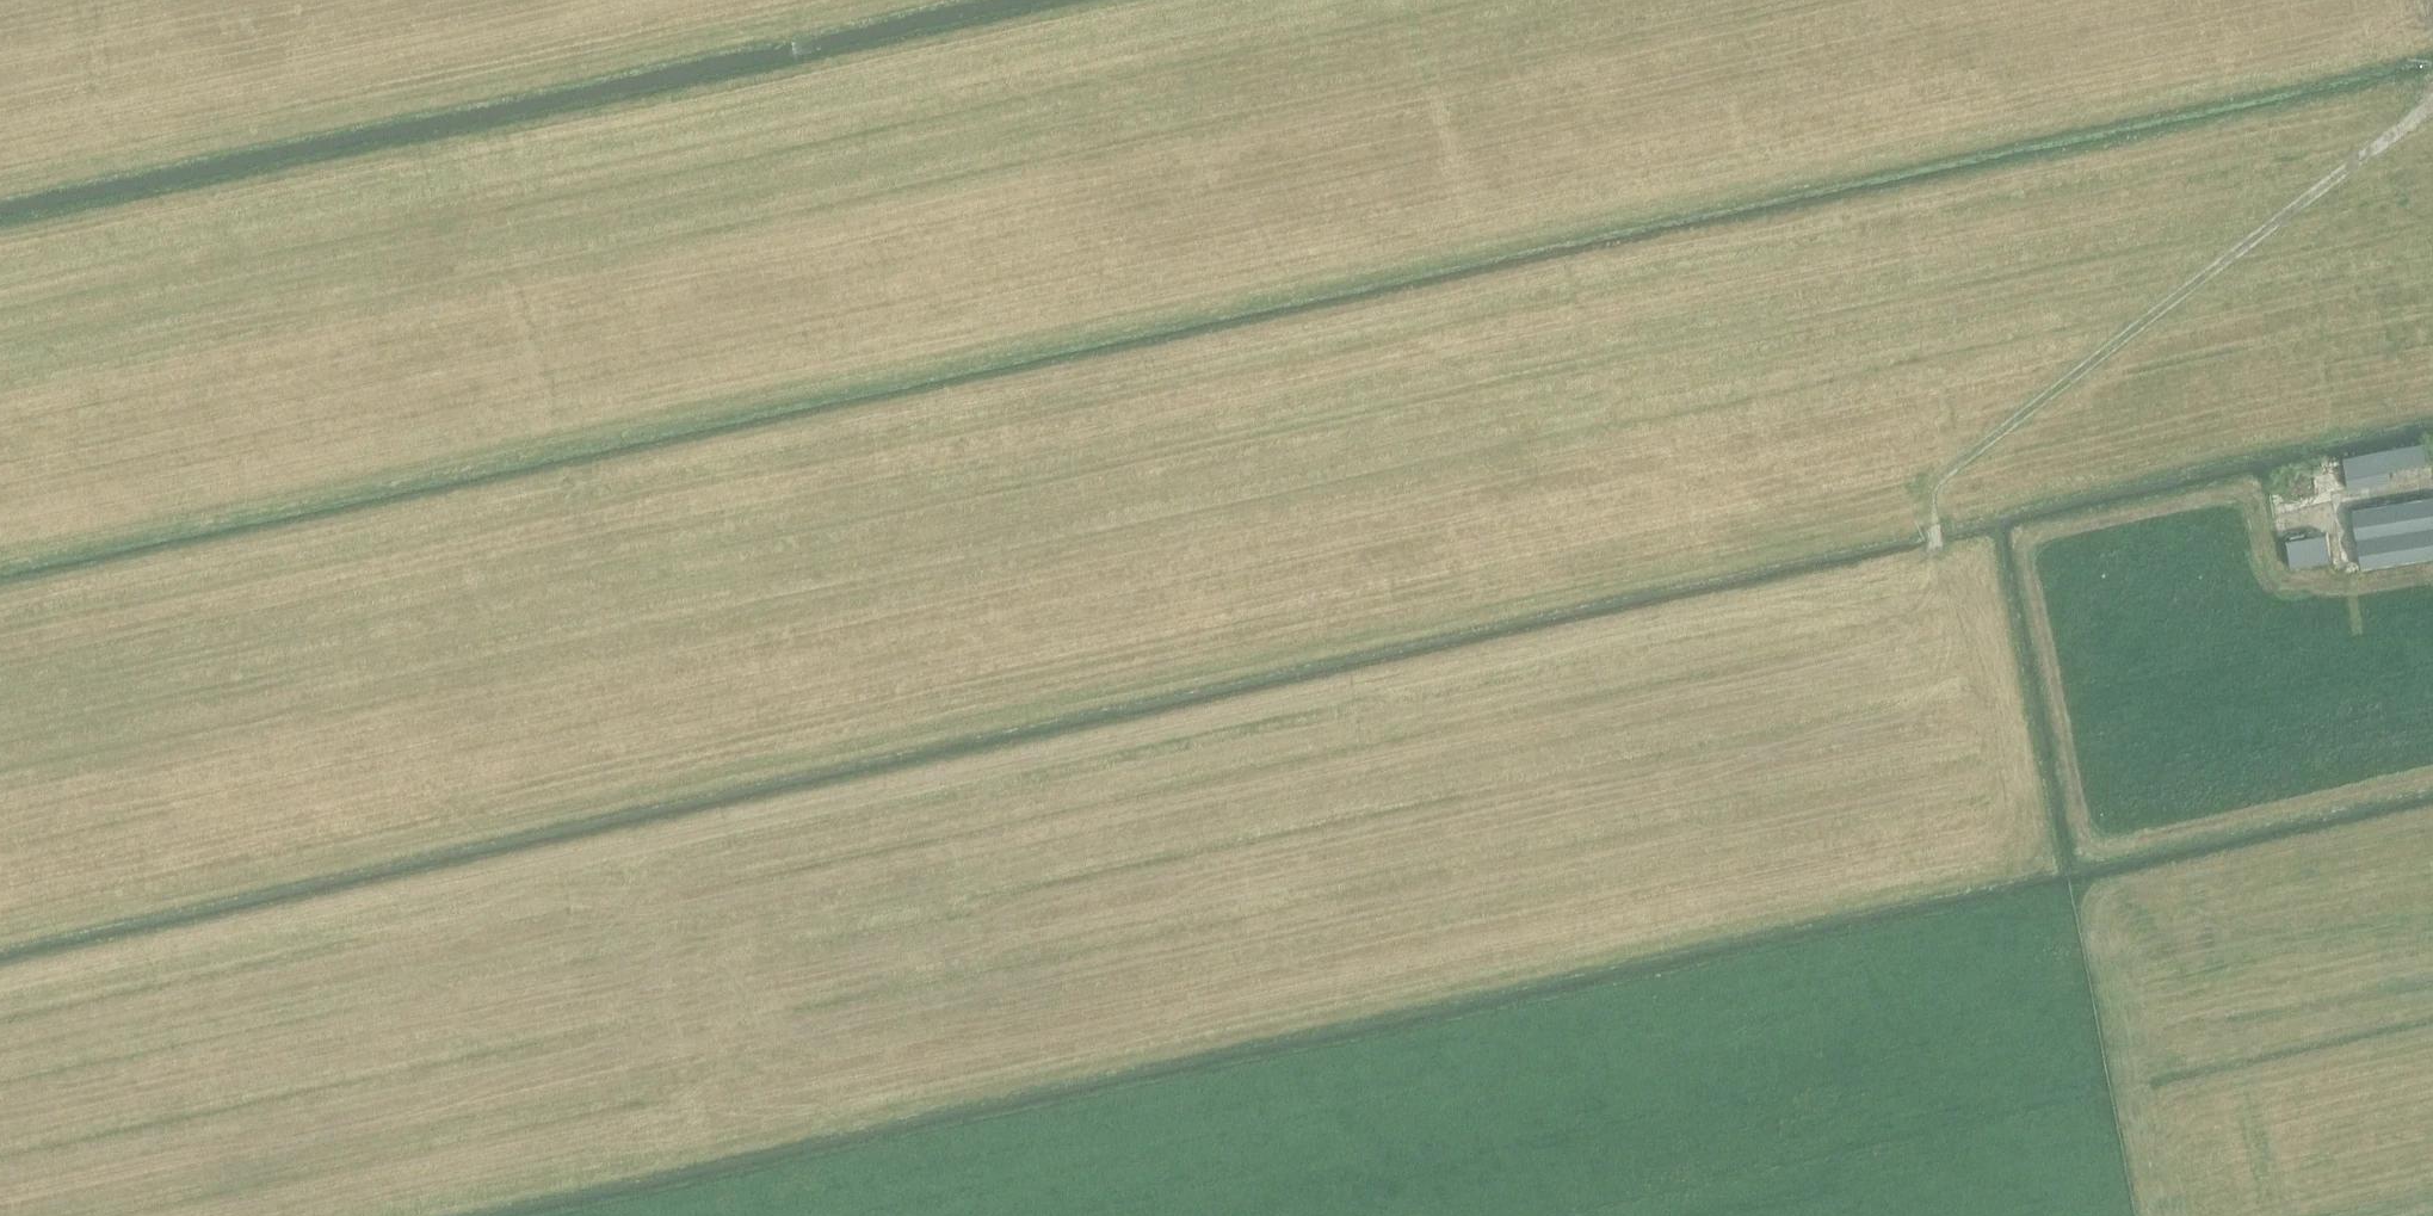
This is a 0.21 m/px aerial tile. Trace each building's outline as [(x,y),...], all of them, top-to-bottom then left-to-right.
[(2424,440),(2344,456),(2350,489),(2393,480),(2390,468),(2428,460),(2424,440)] [(2353,509),(2363,567),(2432,556),(2432,496),(2353,509)] [(2326,533),(2287,539),(2291,568),(2331,562),(2326,533)]
